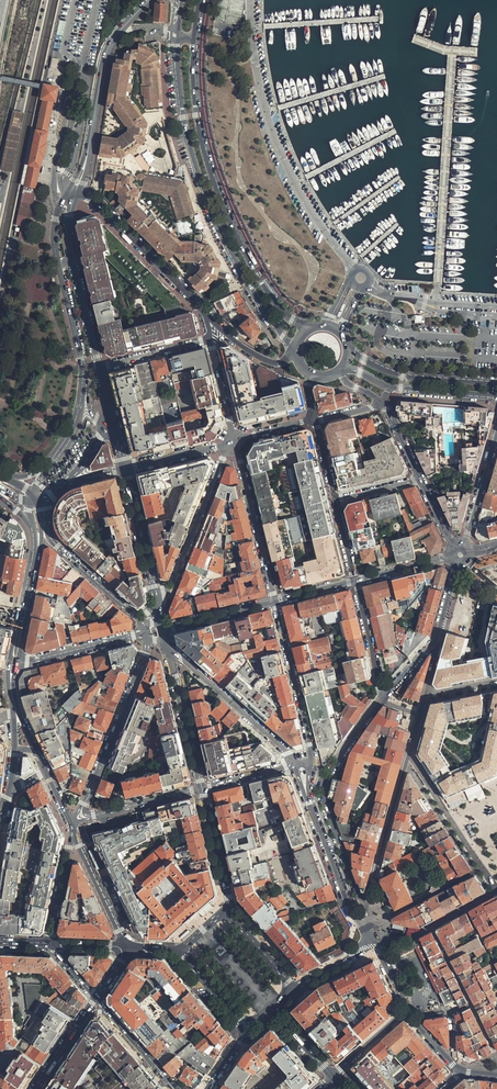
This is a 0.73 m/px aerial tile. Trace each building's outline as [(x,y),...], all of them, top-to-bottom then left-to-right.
[(154,21),(165,22),(167,5),(165,5),(165,4),(165,3),(165,2),(165,1),(164,0),(163,0),(158,0),(157,1),(157,2),(156,3),(155,3),(154,21)] [(181,235),(176,221),(192,216),(194,216),(184,178),(176,177),(174,176),(145,172),(131,150),(145,141),(146,135),(150,132),(151,126),(159,121),(162,126),(163,129),(165,128),(163,119),(165,118),(166,124),(168,124),(162,107),(160,65),(161,65),(160,44),(158,40),(139,44),(138,47),(132,46),(130,54),(126,53),(125,55),(119,54),(117,54),(113,67),(106,106),(113,108),(125,126),(127,126),(128,128),(127,131),(117,138),(101,136),(98,152),(122,157),(119,174),(107,172),(104,188),(116,190),(114,199),(110,203),(120,213),(125,207),(132,214),(127,219),(131,224),(141,234),(153,245),(168,260),(173,255),(172,254),(174,253),(182,261),(184,259),(194,259),(195,263),(197,264),(200,262),(202,265),(200,270),(203,272),(195,279),(190,274),(186,278),(201,293),(206,291),(206,290),(204,288),(208,284),(214,278),(216,279),(220,262),(210,247),(202,244),(204,235),(202,232),(201,229),(197,231),(181,235)] [(55,101),(58,87),(47,85),(44,84),(41,98),(43,99),(37,129),(34,143),(33,147),(32,151),(25,185),(21,206),(17,225),(21,226),(18,238),(25,240),(43,156),(44,157),(44,154),(45,150),(46,146),(47,143),(45,143),(48,129),(54,101),(55,101)] [(24,113),(21,112),(18,127),(13,126),(16,111),(14,111),(12,117),(0,170),(12,172),(19,136),(24,113)] [(13,126),(18,127),(19,126),(21,112),(16,111),(13,126)] [(166,124),(165,118),(163,119),(165,128),(170,144),(176,165),(174,176),(176,177),(178,165),(172,143),(166,124)] [(34,143),(37,129),(32,128),(21,184),(25,185),(32,151),(33,147),(34,143)] [(88,284),(94,304),(96,304),(86,264),(88,263),(82,240),(84,239),(82,230),(99,225),(99,224),(98,222),(97,221),(96,220),(94,218),(93,217),(91,217),(89,217),(87,217),(85,217),(83,218),(82,219),(80,220),(79,221),(78,223),(77,225),(77,227),(77,229),(85,259),(84,260),(82,260),(84,268),(88,284)] [(166,309),(182,305),(180,299),(168,287),(167,288),(164,288),(162,286),(162,282),(160,280),(158,277),(153,282),(145,275),(150,270),(126,247),(125,249),(120,244),(121,242),(103,224),(99,225),(82,230),(84,239),(82,240),(88,263),(86,264),(96,304),(94,304),(99,325),(102,324),(109,350),(113,353),(142,345),(142,348),(158,344),(158,343),(166,341),(166,342),(182,338),(181,337),(193,334),(188,315),(184,315),(184,314),(168,318),(124,330),(121,319),(114,320),(109,300),(113,299),(116,298),(104,256),(144,295),(147,291),(165,307),(166,309)] [(34,258),(36,247),(25,245),(23,256),(34,258)] [(210,286),(211,287),(218,280),(216,279),(214,278),(208,284),(210,286)] [(221,313),(236,306),(230,295),(214,302),(217,308),(218,308),(221,313)] [(264,333),(254,322),(257,320),(245,302),(242,304),(236,306),(221,313),(218,314),(227,323),(232,321),(229,315),(236,312),(242,320),(242,319),(244,322),(239,325),(251,338),(247,341),(252,344),(264,333)] [(182,305),(166,309),(168,318),(184,314),(182,307),(182,305)] [(193,312),(184,314),(184,315),(188,315),(193,334),(181,337),(182,338),(201,333),(196,315),(193,312)] [(142,348),(142,345),(113,353),(109,350),(102,324),(99,325),(107,352),(112,356),(142,348)] [(283,395),(277,374),(275,373),(259,366),(258,366),(249,361),(244,358),(239,355),(226,344),(222,346),(237,406),(235,406),(237,417),(239,417),(240,421),(243,422),(247,422),(247,423),(287,413),(283,395)] [(175,370),(193,365),(195,373),(196,377),(211,374),(206,352),(200,349),(172,356),(173,362),(168,363),(172,377),(173,383),(178,382),(177,378),(175,370)] [(150,362),(155,381),(172,377),(168,363),(167,358),(150,362)] [(143,399),(159,396),(155,381),(150,362),(150,361),(141,363),(134,365),(135,368),(143,399)] [(132,368),(111,374),(119,406),(122,406),(128,430),(134,455),(171,446),(161,405),(159,397),(159,396),(143,399),(135,368),(132,368)] [(196,377),(195,373),(177,378),(178,382),(196,377)] [(161,405),(171,446),(187,442),(185,432),(182,421),(180,413),(199,408),(205,406),(218,403),(211,374),(196,377),(178,382),(173,383),(176,393),(178,401),(161,405)] [(287,413),(300,410),(304,409),(303,405),(297,381),(277,374),(283,395),(287,413)] [(337,408),(338,407),(350,404),(347,393),(335,396),(333,389),(319,386),(315,390),(320,411),(337,408)] [(178,401),(176,393),(159,397),(161,405),(178,401)] [(478,424),(477,446),(472,446),(466,446),(467,454),(467,458),(463,459),(463,463),(464,470),(473,469),(473,471),(477,472),(494,412),(489,412),(489,408),(398,401),(397,410),(398,410),(399,415),(403,420),(411,420),(411,415),(426,417),(427,427),(430,426),(430,428),(435,428),(435,427),(434,417),(441,416),(442,416),(443,424),(444,424),(446,424),(461,423),(461,424),(478,424)] [(187,442),(188,445),(214,439),(219,431),(223,423),(218,403),(205,406),(208,421),(208,422),(204,420),(202,424),(205,426),(205,427),(185,432),(187,442)] [(199,408),(180,413),(182,421),(201,416),(199,408)] [(354,417),(331,423),(326,429),(333,457),(355,452),(361,450),(359,443),(358,436),(356,428),(354,417)] [(360,420),(361,424),(360,424),(361,429),(362,429),(364,434),(375,432),(372,418),(366,420),(366,418),(360,420)] [(317,458),(311,433),(305,429),(280,436),(285,457),(286,460),(286,462),(287,466),(300,462),(317,458)] [(266,471),(271,470),(269,461),(285,457),(280,436),(255,442),(247,455),(252,474),(266,471)] [(373,451),(392,442),(390,437),(382,441),(380,442),(372,446),(370,446),(373,451)] [(370,441),(372,446),(380,442),(379,437),(370,441)] [(346,488),(402,474),(405,468),(392,442),(373,451),(376,458),(364,461),(365,467),(349,471),(340,473),(341,477),(338,478),(340,485),(346,488)] [(363,442),(359,443),(361,450),(365,449),(368,447),(367,445),(365,446),(363,442)] [(107,445),(104,446),(100,452),(96,460),(92,465),(93,469),(112,464),(107,445)] [(436,449),(416,450),(428,476),(431,476),(430,474),(437,471),(437,465),(436,449)] [(347,465),(349,471),(365,467),(364,461),(361,450),(355,452),(357,462),(347,465)] [(172,487),(173,490),(168,503),(171,513),(169,520),(176,522),(187,527),(214,463),(210,458),(168,468),(172,487)] [(300,462),(304,475),(321,471),(317,458),(300,462)] [(345,458),(332,461),(336,474),(337,474),(340,473),(349,471),(347,465),(345,458)] [(299,516),(293,492),(307,488),(304,475),(300,462),(287,466),(281,467),(280,467),(293,517),(299,516)] [(235,468),(226,467),(220,482),(215,495),(225,499),(226,490),(230,490),(229,501),(242,497),(239,484),(235,468)] [(143,490),(144,494),(158,491),(172,487),(168,468),(139,475),(143,490)] [(264,524),(278,521),(270,487),(277,485),(276,480),(269,482),(266,471),(252,474),(264,524)] [(321,471),(304,475),(307,488),(324,484),(322,475),(321,471)] [(103,495),(108,516),(124,512),(120,497),(115,477),(82,486),(82,487),(85,501),(85,500),(101,496),(103,495)] [(302,525),(332,517),(324,484),(307,488),(293,492),(299,516),(302,525)] [(412,505),(422,500),(417,488),(414,486),(402,490),(410,506),(412,505)] [(85,501),(82,487),(81,487),(78,488),(76,489),(72,492),(69,494),(67,496),(65,499),(63,501),(62,503),(60,507),(59,511),(58,514),(58,517),(58,519),(58,522),(58,525),(59,528),(59,529),(63,538),(96,568),(106,557),(81,534),(83,531),(80,527),(78,523),(78,520),(78,518),(79,515),(80,513),(82,511),(84,509),(87,507),(85,500),(85,501)] [(144,494),(141,495),(146,517),(163,513),(158,491),(144,494)] [(439,499),(449,521),(452,521),(458,521),(462,521),(469,498),(469,497),(464,495),(462,499),(459,499),(459,492),(449,493),(449,498),(446,499),(441,499),(439,499)] [(402,510),(396,493),(376,498),(377,500),(374,501),(373,499),(369,500),(374,519),(383,516),(384,519),(394,516),(393,513),(402,511),(402,510)] [(496,512),(496,513),(496,496),(487,493),(483,509),(496,512)] [(215,495),(208,513),(220,518),(227,500),(225,499),(215,495)] [(106,516),(101,496),(85,500),(87,507),(90,520),(106,516)] [(246,516),(242,497),(229,501),(229,503),(229,504),(233,519),(246,516)] [(428,513),(422,500),(412,505),(417,518),(428,513)] [(350,505),(346,508),(352,528),(366,525),(365,520),(372,518),(368,501),(350,505)] [(406,523),(411,521),(406,508),(402,510),(402,511),(403,514),(406,523)] [(496,512),(483,509),(475,535),(481,541),(490,539),(487,526),(488,526),(488,525),(487,525),(488,520),(494,519),(496,512)] [(129,534),(124,512),(108,516),(106,516),(90,520),(91,521),(97,531),(103,540),(129,534)] [(194,546),(208,552),(212,553),(224,558),(225,550),(215,546),(215,548),(211,546),(214,539),(216,540),(217,537),(215,536),(218,527),(221,528),(220,530),(222,533),(226,534),(227,524),(227,521),(222,518),(220,518),(208,513),(194,546)] [(251,536),(246,516),(233,519),(234,522),(236,531),(226,534),(225,542),(238,539),(246,537),(251,536)] [(293,557),(302,555),(299,542),(305,540),(302,525),(299,516),(293,517),(278,521),(264,524),(263,524),(272,562),(276,561),(280,560),(293,557)] [(336,532),(332,517),(302,525),(305,540),(310,539),(335,533),(336,532)] [(150,535),(153,546),(163,544),(166,544),(167,543),(165,538),(167,538),(169,538),(171,538),(169,544),(171,544),(179,547),(187,527),(176,522),(171,533),(165,532),(162,521),(148,525),(150,535)] [(419,521),(412,524),(411,521),(406,523),(409,532),(422,526),(419,521)] [(410,536),(411,539),(429,531),(432,538),(439,535),(435,528),(432,521),(422,526),(409,532),(410,536)] [(492,523),(492,525),(488,526),(487,526),(490,539),(496,538),(496,522),(492,523)] [(372,525),(353,530),(358,549),(377,544),(372,525)] [(335,533),(310,539),(305,540),(299,542),(302,555),(305,568),(309,581),(318,579),(328,576),(327,574),(335,572),(336,577),(345,575),(335,533)] [(115,559),(134,555),(131,543),(129,534),(103,540),(111,552),(115,559)] [(430,554),(440,551),(442,543),(439,535),(432,538),(426,540),(428,547),(414,550),(415,556),(415,558),(430,554)] [(411,539),(410,536),(391,541),(392,544),(394,555),(395,555),(404,553),(405,559),(415,556),(414,550),(411,539)] [(244,560),(257,557),(252,541),(247,542),(246,537),(238,539),(225,542),(225,548),(239,545),(242,561),(244,560)] [(394,555),(392,544),(388,545),(387,538),(380,540),(381,546),(382,547),(384,557),(394,555)] [(169,544),(167,543),(166,544),(163,544),(153,546),(161,579),(167,579),(179,547),(171,544),(169,544)] [(194,546),(188,561),(223,575),(223,565),(224,558),(212,553),(208,552),(194,546)] [(379,567),(386,565),(384,557),(382,547),(381,546),(374,547),(375,550),(379,567)] [(60,580),(71,567),(49,547),(44,550),(38,576),(60,580)] [(363,563),(375,561),(373,551),(372,550),(361,553),(361,554),(363,563)] [(111,552),(106,557),(96,568),(95,569),(103,577),(117,562),(115,559),(111,552)] [(395,555),(396,562),(415,558),(415,556),(405,559),(404,553),(395,555)] [(26,559),(6,555),(2,578),(8,579),(21,581),(26,559)] [(139,573),(134,555),(115,559),(117,562),(126,576),(129,576),(139,573)] [(285,589),(293,587),(309,583),(309,581),(305,568),(302,555),(293,557),(280,560),(276,561),(277,565),(274,565),(276,570),(278,570),(280,578),(278,579),(280,587),(283,586),(283,587),(284,586),(285,589)] [(244,560),(246,571),(259,568),(257,557),(244,560)] [(188,561),(185,568),(212,579),(222,577),(223,575),(188,561)] [(115,588),(124,579),(126,576),(117,562),(103,577),(115,588)] [(58,594),(69,596),(70,595),(72,582),(80,575),(71,567),(60,580),(38,576),(36,589),(58,594)] [(423,572),(426,582),(426,586),(427,586),(429,587),(431,587),(431,584),(437,586),(436,589),(442,591),(443,587),(447,572),(442,567),(423,572)] [(185,568),(178,588),(185,591),(194,594),(200,590),(207,583),(212,579),(185,568)] [(266,595),(259,568),(246,571),(232,574),(234,583),(238,601),(266,595)] [(328,576),(318,579),(309,581),(309,583),(309,584),(318,582),(336,577),(335,572),(327,574),(328,576)] [(423,572),(410,575),(414,590),(419,588),(419,587),(424,586),(424,589),(427,586),(426,586),(426,582),(423,572)] [(145,601),(139,573),(129,576),(131,584),(129,585),(124,581),(125,580),(124,579),(115,588),(138,608),(145,601)] [(213,580),(214,585),(216,592),(221,590),(219,584),(228,582),(229,584),(234,583),(232,574),(222,577),(212,579),(213,580)] [(410,575),(392,580),(398,607),(399,607),(400,611),(404,614),(410,607),(413,603),(410,591),(414,590),(410,575)] [(66,599),(68,605),(67,605),(68,607),(70,606),(72,613),(73,613),(78,614),(80,612),(75,601),(80,595),(83,598),(84,598),(89,602),(99,591),(84,578),(70,595),(69,596),(66,599)] [(21,581),(8,579),(6,589),(5,593),(18,596),(21,581)] [(198,611),(219,606),(217,595),(216,592),(214,585),(213,580),(212,579),(207,583),(210,594),(201,595),(200,590),(194,594),(195,597),(198,611)] [(376,584),(379,597),(386,596),(387,602),(389,609),(396,607),(398,607),(392,580),(376,584)] [(217,595),(219,606),(238,601),(234,583),(229,584),(231,591),(217,595)] [(391,647),(389,636),(394,635),(388,611),(384,612),(382,604),(387,602),(386,596),(379,597),(376,584),(363,587),(368,607),(370,607),(372,616),(371,617),(379,650),(391,647)] [(192,613),(188,599),(184,600),(182,599),(182,598),(185,591),(178,588),(175,595),(169,610),(171,618),(192,613)] [(428,592),(427,594),(421,592),(419,595),(416,599),(413,603),(410,607),(420,610),(422,611),(435,614),(442,591),(436,589),(432,588),(428,592)] [(335,594),(338,609),(342,608),(345,620),(357,617),(350,590),(335,594)] [(85,607),(89,611),(93,609),(99,615),(101,615),(104,617),(106,615),(103,612),(112,603),(99,591),(89,602),(85,607)] [(68,624),(72,625),(71,623),(69,614),(68,607),(67,605),(66,599),(69,596),(58,594),(56,604),(55,607),(52,621),(54,621),(60,622),(62,623),(68,624)] [(335,594),(319,598),(322,613),(325,625),(340,621),(341,621),(338,609),(335,594)] [(35,595),(33,603),(55,607),(56,604),(54,603),(55,598),(35,595)] [(333,655),(329,637),(328,634),(323,635),(324,638),(316,640),(310,616),(314,615),(315,616),(319,615),(318,614),(322,613),(319,598),(298,603),(302,618),(307,636),(308,643),(312,658),(313,660),(314,660),(331,656),(333,655)] [(33,603),(31,616),(32,617),(52,621),(55,607),(33,603)] [(118,609),(112,603),(103,612),(106,615),(110,618),(118,609)] [(283,607),(287,625),(299,622),(298,618),(302,618),(298,603),(283,607)] [(495,604),(487,640),(490,656),(455,663),(453,658),(462,655),(468,636),(448,632),(434,683),(438,688),(496,676),(496,604),(495,604)] [(10,628),(12,628),(15,609),(4,607),(0,626),(10,628)] [(131,620),(118,609),(110,618),(109,619),(113,632),(129,628),(131,620)] [(429,635),(435,614),(422,611),(420,610),(417,617),(420,618),(416,631),(427,635),(429,635)] [(270,611),(262,612),(265,625),(266,628),(270,627),(269,624),(273,623),(270,611)] [(262,612),(248,616),(251,628),(265,625),(262,612)] [(248,616),(234,619),(237,634),(239,640),(253,636),(251,628),(248,616)] [(52,621),(32,617),(25,647),(30,651),(60,644),(54,621),(52,621)] [(362,638),(357,617),(345,620),(342,621),(341,621),(340,621),(345,642),(347,641),(362,638)] [(291,640),(307,636),(302,618),(298,618),(299,622),(287,625),(291,640)] [(87,624),(91,637),(113,632),(109,619),(106,620),(107,621),(101,623),(101,622),(98,623),(97,621),(87,623),(87,624)] [(234,619),(224,622),(228,635),(232,634),(232,635),(237,634),(234,619)] [(60,644),(60,645),(65,643),(72,642),(71,638),(64,639),(60,622),(54,621),(60,644)] [(87,624),(79,626),(78,623),(72,625),(68,624),(68,627),(71,638),(72,642),(91,637),(87,624)] [(221,623),(210,625),(214,640),(218,639),(219,639),(218,637),(224,636),(221,623)] [(396,624),(396,646),(402,648),(400,650),(407,657),(412,651),(427,635),(416,631),(396,624)] [(210,625),(175,634),(177,644),(213,676),(223,665),(219,661),(215,647),(210,653),(201,645),(201,643),(214,640),(210,625)] [(4,666),(12,628),(10,628),(0,626),(0,668),(4,666)] [(274,627),(267,629),(268,637),(276,635),(274,627)] [(260,634),(253,636),(256,648),(265,646),(278,643),(277,639),(262,642),(260,634)] [(291,640),(293,647),(308,643),(307,636),(291,640)] [(367,656),(362,638),(347,641),(345,642),(348,654),(338,657),(340,663),(344,662),(349,661),(352,660),(366,657),(367,656)] [(279,649),(278,643),(265,646),(267,655),(273,654),(272,651),(279,649)] [(308,643),(293,647),(296,662),(312,658),(308,643)] [(127,673),(129,674),(133,663),(138,650),(133,644),(132,645),(108,650),(112,667),(127,673)] [(240,644),(230,646),(232,654),(242,652),(240,644)] [(273,676),(284,673),(279,652),(273,654),(267,655),(265,646),(256,648),(247,651),(242,652),(245,657),(261,653),(267,677),(273,676)] [(213,676),(225,687),(226,686),(234,677),(236,674),(248,662),(247,660),(245,657),(242,652),(232,654),(224,663),(223,665),(213,676)] [(424,682),(432,654),(431,653),(420,669),(418,667),(411,675),(416,677),(424,682)] [(83,657),(86,669),(88,668),(91,679),(96,677),(94,667),(91,655),(85,656),(83,657)] [(108,667),(105,655),(99,656),(94,658),(97,669),(108,667)] [(331,656),(314,660),(313,660),(297,664),(298,668),(300,675),(316,671),(323,669),(333,667),(331,656)] [(75,659),(70,660),(74,672),(75,675),(79,674),(78,671),(86,669),(83,657),(75,659)] [(366,657),(352,660),(349,661),(344,662),(349,684),(355,682),(366,680),(371,678),(366,657)] [(150,658),(142,678),(153,683),(154,682),(165,680),(162,669),(160,661),(150,658)] [(68,681),(63,662),(54,664),(40,667),(42,675),(44,684),(41,685),(40,687),(41,691),(45,690),(47,688),(68,681)] [(31,670),(33,677),(42,675),(40,667),(31,670)] [(112,667),(104,674),(106,675),(103,682),(106,684),(110,685),(122,690),(126,682),(129,674),(127,673),(112,667)] [(333,667),(323,669),(316,671),(300,675),(305,695),(323,690),(327,689),(330,688),(338,686),(337,681),(335,672),(333,667)] [(33,677),(31,670),(23,671),(19,680),(20,691),(21,696),(31,694),(41,691),(40,687),(41,685),(44,684),(42,675),(33,677)] [(273,676),(267,677),(271,684),(273,684),(272,680),(273,679),(278,697),(279,702),(281,707),(293,704),(290,694),(285,673),(284,673),(273,676)] [(226,686),(241,700),(251,688),(236,674),(234,677),(226,686)] [(424,682),(416,677),(411,675),(396,691),(404,695),(419,701),(424,682)] [(241,700),(265,720),(271,713),(274,711),(276,708),(277,708),(281,707),(267,677),(258,679),(251,688),(241,700)] [(153,683),(142,678),(135,696),(136,697),(147,701),(154,703),(170,700),(166,686),(165,680),(154,682),(153,683)] [(105,697),(118,702),(119,697),(122,690),(110,685),(107,693),(102,692),(106,684),(103,682),(97,680),(90,687),(87,690),(105,697)] [(368,686),(366,680),(355,682),(357,689),(368,686)] [(341,714),(354,724),(367,707),(371,701),(367,698),(365,701),(363,700),(361,702),(360,702),(351,695),(349,694),(349,691),(357,689),(355,682),(349,684),(347,684),(338,686),(341,700),(347,704),(341,714)] [(90,687),(89,684),(79,689),(81,695),(83,693),(87,690),(90,687)] [(190,696),(191,703),(203,700),(204,699),(203,694),(206,697),(208,695),(211,692),(206,688),(202,691),(201,688),(197,689),(196,684),(191,685),(191,686),(188,686),(189,691),(188,691),(190,696)] [(430,700),(427,717),(419,745),(415,756),(420,763),(424,769),(444,800),(496,778),(496,687),(430,700)] [(305,695),(312,722),(318,749),(319,749),(323,768),(342,741),(336,716),(335,711),(334,710),(330,688),(327,689),(323,690),(305,695)] [(70,712),(80,701),(78,698),(80,696),(81,695),(79,689),(73,694),(54,713),(52,713),(55,727),(70,712)] [(36,733),(55,727),(52,713),(46,690),(45,690),(41,691),(31,694),(21,696),(25,709),(26,712),(28,717),(36,733)] [(115,707),(118,702),(105,697),(87,690),(83,693),(85,694),(84,697),(80,696),(78,698),(113,712),(115,707)] [(355,690),(351,695),(360,702),(364,696),(355,690)] [(137,732),(142,734),(145,728),(149,730),(151,724),(150,723),(151,720),(148,719),(152,710),(150,710),(147,701),(136,697),(124,727),(125,727),(137,732)] [(110,720),(113,712),(78,698),(80,701),(70,712),(78,716),(93,721),(107,727),(110,720)] [(161,735),(162,735),(177,731),(174,716),(173,712),(170,700),(154,703),(147,701),(150,710),(152,710),(155,709),(157,717),(156,718),(158,726),(159,726),(161,735)] [(194,713),(195,717),(207,714),(210,713),(210,711),(208,703),(203,700),(191,703),(192,705),(194,713)] [(231,710),(221,701),(218,705),(215,708),(213,711),(210,713),(220,722),(222,720),(231,710)] [(296,717),(293,704),(281,707),(277,708),(276,708),(277,710),(282,709),(284,719),(285,720),(296,717)] [(392,709),(384,706),(378,714),(388,718),(389,718),(392,709)] [(402,712),(392,709),(389,718),(399,722),(402,712)] [(239,718),(231,710),(222,720),(230,728),(238,720),(239,718)] [(342,741),(354,724),(341,714),(335,711),(336,716),(342,741)] [(46,754),(48,759),(71,749),(71,744),(70,728),(70,712),(55,727),(36,733),(46,754)] [(264,721),(275,731),(282,723),(278,719),(279,718),(276,716),(275,716),(271,713),(265,720),(264,721)] [(198,729),(210,726),(207,714),(195,717),(196,722),(198,729)] [(388,718),(378,714),(368,727),(383,733),(386,734),(388,729),(390,725),(386,723),(388,718)] [(107,727),(93,721),(78,716),(75,726),(89,731),(92,723),(95,724),(94,727),(106,731),(107,727)] [(304,748),(296,717),(285,720),(286,723),(284,725),(282,723),(275,731),(296,750),(304,748)] [(397,727),(399,722),(389,718),(388,718),(386,723),(390,725),(394,726),(397,727)] [(207,769),(208,773),(213,776),(224,773),(255,766),(251,751),(261,741),(248,729),(242,731),(240,722),(238,720),(230,728),(223,736),(222,737),(221,737),(218,738),(217,738),(216,739),(214,739),(201,742),(202,749),(205,758),(207,769)] [(200,738),(201,742),(214,739),(216,739),(214,731),(219,729),(218,724),(213,726),(210,726),(198,729),(200,738)] [(407,743),(410,732),(397,727),(394,726),(390,725),(388,729),(386,734),(390,736),(407,743)] [(125,727),(109,766),(123,772),(127,760),(125,759),(128,752),(132,753),(137,741),(134,739),(137,732),(125,727)] [(368,727),(359,740),(379,745),(383,733),(368,727)] [(70,728),(71,744),(74,746),(76,737),(80,738),(82,733),(70,728)] [(104,735),(95,731),(94,733),(91,732),(90,733),(88,732),(87,734),(96,738),(102,740),(104,736),(104,735)] [(179,738),(177,731),(162,735),(166,754),(182,750),(179,738)] [(407,743),(390,736),(386,734),(379,755),(376,754),(375,757),(383,759),(386,747),(389,748),(404,752),(407,743)] [(155,757),(166,754),(162,735),(161,735),(150,738),(149,759),(155,757)] [(96,755),(102,740),(96,738),(95,741),(85,737),(80,748),(96,755)] [(359,740),(352,750),(367,755),(375,757),(376,754),(379,745),(359,740)] [(255,767),(276,762),(278,756),(261,741),(251,751),(255,766),(255,767)] [(96,755),(80,748),(74,746),(71,744),(71,749),(71,762),(86,768),(90,770),(93,762),(96,755)] [(401,764),(404,752),(389,748),(386,760),(401,764)] [(54,770),(65,765),(71,762),(71,749),(48,759),(51,765),(54,770)] [(185,760),(182,750),(166,754),(155,757),(158,772),(162,787),(163,790),(185,784),(189,779),(185,760)] [(367,755),(352,750),(350,755),(349,758),(346,769),(343,780),(359,785),(361,776),(366,760),(367,755)] [(340,767),(346,769),(349,758),(350,755),(349,755),(347,757),(340,767)] [(375,757),(367,755),(366,760),(382,765),(378,781),(375,789),(378,790),(375,801),(376,801),(389,805),(401,764),(386,760),(383,759),(375,757)] [(22,767),(21,776),(24,778),(35,771),(35,770),(29,756),(23,756),(22,767)] [(65,765),(54,770),(56,776),(59,782),(72,775),(72,773),(69,774),(65,765)] [(73,766),(73,771),(84,775),(84,774),(76,770),(76,767),(73,766)] [(333,778),(343,780),(346,769),(340,767),(333,778)] [(87,779),(87,777),(84,775),(73,771),(72,775),(86,781),(87,779)] [(162,787),(158,772),(121,781),(125,796),(162,787)] [(410,789),(418,788),(409,774),(409,773),(408,773),(408,774),(403,790),(410,789)] [(80,794),(86,781),(72,775),(68,789),(80,794)] [(270,780),(275,803),(279,802),(286,820),(303,813),(291,779),(285,776),(270,780)] [(118,784),(102,778),(95,796),(107,801),(113,787),(119,789),(118,784)] [(339,821),(347,823),(349,817),(364,821),(367,813),(370,814),(374,800),(372,800),(375,789),(359,785),(343,780),(333,778),(328,794),(336,797),(337,799),(337,801),(336,801),(334,808),(338,809),(337,815),(340,816),(339,821)] [(269,779),(250,784),(257,811),(271,805),(275,803),(270,780),(269,779)] [(27,789),(33,801),(34,804),(31,807),(32,809),(46,802),(49,800),(40,781),(27,789)] [(241,786),(213,793),(216,807),(239,801),(244,800),(241,786)] [(424,797),(418,788),(410,789),(412,803),(424,797)] [(410,789),(403,790),(401,800),(412,803),(410,789)] [(17,796),(15,806),(21,807),(24,791),(17,796)] [(432,810),(424,797),(412,803),(401,800),(398,811),(411,815),(413,815),(415,819),(432,810)] [(197,813),(195,802),(188,799),(159,806),(162,821),(168,819),(170,826),(163,828),(164,831),(171,832),(177,832),(177,818),(183,817),(197,813)] [(217,809),(219,816),(233,812),(237,812),(239,811),(238,808),(240,807),(239,801),(216,807),(217,809)] [(386,818),(389,805),(376,801),(372,814),(386,818)] [(15,806),(8,835),(25,839),(27,828),(38,822),(41,829),(38,837),(44,838),(41,849),(58,853),(63,836),(46,802),(32,809),(21,807),(15,806)] [(244,814),(240,815),(242,823),(236,824),(237,830),(256,826),(253,812),(257,811),(255,805),(243,809),(244,814)] [(439,821),(432,810),(415,819),(419,826),(421,830),(439,821)] [(398,811),(395,819),(410,823),(410,822),(410,821),(409,821),(411,815),(398,811)] [(219,816),(223,834),(237,830),(236,824),(233,812),(219,816)] [(186,833),(201,829),(197,813),(183,817),(177,818),(177,832),(176,835),(186,833)] [(286,820),(283,821),(294,851),(296,850),(313,844),(314,843),(303,813),(286,820)] [(383,826),(386,818),(372,814),(370,814),(367,813),(364,821),(383,826)] [(395,819),(392,829),(407,833),(412,834),(412,832),(408,831),(409,826),(412,826),(413,824),(410,823),(395,819)] [(348,832),(350,824),(347,823),(339,821),(336,820),(340,831),(348,833),(348,832)] [(119,828),(94,835),(139,935),(149,935),(150,918),(151,905),(138,892),(141,889),(132,880),(137,876),(133,871),(128,867),(126,868),(120,856),(151,842),(150,839),(154,837),(150,821),(134,824),(124,828),(121,830),(119,828)] [(381,833),(383,826),(364,821),(363,827),(381,833)] [(444,829),(439,821),(421,830),(423,832),(426,838),(444,829)] [(223,834),(228,855),(248,850),(261,847),(256,826),(237,830),(223,834)] [(378,843),(381,833),(363,827),(359,826),(358,826),(356,826),(355,829),(353,837),(356,837),(357,838),(363,839),(378,843)] [(191,850),(205,846),(201,829),(186,833),(188,840),(189,844),(177,847),(177,853),(191,850)] [(404,844),(410,845),(412,839),(415,840),(416,836),(413,835),(412,834),(407,833),(392,829),(389,840),(404,844)] [(449,836),(444,829),(426,838),(430,846),(435,844),(449,836)] [(176,835),(177,843),(188,840),(186,833),(176,835)] [(355,844),(357,838),(356,837),(353,837),(341,833),(344,841),(348,843),(355,844)] [(8,835),(2,866),(4,866),(28,871),(36,873),(53,876),(58,853),(41,849),(29,846),(30,841),(25,839),(8,835)] [(455,846),(449,836),(435,844),(441,854),(444,852),(455,846)] [(376,850),(378,843),(363,839),(361,846),(376,850)] [(401,855),(404,844),(389,840),(386,851),(401,855)] [(355,852),(357,845),(355,844),(348,843),(344,841),(345,845),(347,850),(355,852)] [(150,918),(149,935),(149,938),(168,939),(217,894),(211,868),(207,869),(198,871),(186,874),(175,861),(178,858),(177,853),(173,849),(175,847),(173,845),(171,847),(166,842),(133,871),(137,876),(132,880),(141,889),(138,892),(151,905),(150,918)] [(265,862),(269,879),(271,882),(278,892),(289,888),(296,896),(301,894),(315,889),(328,884),(329,884),(314,843),(313,844),(296,850),(294,851),(287,854),(265,862)] [(436,857),(441,854),(435,844),(430,846),(436,857)] [(208,857),(205,846),(191,850),(177,853),(178,858),(180,864),(190,862),(195,861),(208,857)] [(374,858),(376,850),(361,846),(359,853),(374,858)] [(437,872),(442,869),(436,857),(430,846),(425,849),(428,856),(437,872)] [(460,854),(455,846),(444,852),(449,860),(460,854)] [(395,909),(412,900),(398,871),(428,856),(425,849),(420,852),(413,855),(413,854),(406,857),(389,866),(392,874),(381,880),(383,873),(380,873),(378,881),(380,880),(395,909)] [(228,855),(232,871),(249,866),(252,866),(251,861),(248,850),(228,855)] [(373,861),(374,858),(359,853),(355,852),(347,850),(349,854),(373,861)] [(401,855),(386,851),(381,868),(400,858),(401,855)] [(449,882),(459,876),(452,865),(449,860),(444,852),(441,854),(436,857),(442,869),(449,882)] [(372,865),(373,861),(349,854),(350,859),(372,865)] [(464,859),(460,854),(449,860),(452,865),(464,859)] [(208,857),(195,861),(190,862),(198,871),(207,869),(211,868),(208,857)] [(370,872),(372,865),(350,859),(353,868),(370,872)] [(471,870),(464,859),(452,865),(459,876),(471,870)] [(73,863),(65,898),(77,896),(79,896),(82,896),(93,895),(79,862),(73,863)] [(28,871),(4,866),(1,884),(0,884),(0,897),(13,900),(15,890),(16,891),(17,886),(24,887),(28,871)] [(232,871),(236,887),(253,883),(254,883),(252,876),(249,866),(232,871)] [(367,884),(370,872),(353,868),(363,895),(364,895),(367,884)] [(442,869),(437,872),(444,884),(449,882),(442,869)] [(47,907),(53,876),(36,873),(34,880),(32,880),(28,895),(31,895),(29,903),(47,907)] [(463,882),(474,898),(485,892),(475,876),(463,882)] [(463,882),(453,887),(463,904),(474,898),(463,882)] [(269,895),(266,898),(267,899),(263,902),(255,891),(253,883),(236,887),(239,899),(252,914),(265,903),(269,899),(271,897),(269,895)] [(315,889),(301,894),(296,896),(300,902),(309,899),(309,898),(315,895),(316,898),(318,897),(319,900),(309,902),(310,906),(320,903),(335,899),(329,884),(328,884),(315,889)] [(453,887),(447,890),(457,907),(463,904),(453,887)] [(447,890),(437,895),(446,914),(457,907),(447,890)] [(287,902),(278,892),(271,897),(269,899),(278,909),(287,902)] [(82,896),(82,904),(81,905),(83,909),(82,910),(84,914),(83,915),(85,918),(102,913),(93,895),(82,896)] [(437,895),(425,902),(435,920),(446,914),(437,895)] [(78,918),(78,914),(76,913),(78,905),(77,896),(65,898),(61,917),(78,918)] [(19,932),(20,915),(21,901),(15,900),(13,900),(0,897),(0,931),(19,932)] [(490,918),(496,915),(496,900),(495,897),(483,903),(490,918)] [(425,902),(417,905),(427,924),(435,920),(425,902)] [(47,907),(29,903),(28,908),(25,908),(25,916),(20,915),(19,932),(39,933),(42,930),(47,907)] [(252,914),(266,930),(279,918),(283,917),(289,915),(288,911),(281,912),(277,916),(274,913),(276,911),(270,906),(269,907),(265,903),(252,914)] [(477,926),(482,936),(496,929),(494,925),(493,923),(489,925),(486,920),(490,918),(483,903),(476,907),(482,922),(477,926)] [(417,905),(411,909),(420,927),(427,924),(417,905)] [(476,907),(469,911),(477,926),(482,922),(476,907)] [(411,909),(402,913),(409,926),(420,927),(411,909)] [(102,913),(85,918),(81,918),(78,918),(61,917),(58,931),(61,934),(109,936),(111,933),(102,913)] [(392,922),(409,926),(402,913),(392,919),(392,922)] [(466,913),(459,917),(466,933),(474,928),(466,913)] [(452,921),(456,931),(450,934),(452,940),(455,944),(457,949),(463,945),(459,936),(466,933),(459,917),(452,921)] [(306,947),(305,947),(300,941),(299,940),(285,924),(284,922),(282,921),(279,918),(266,930),(291,957),(292,959),(304,972),(321,964),(318,961),(316,959),(313,955),(306,947)] [(348,923),(345,918),(340,921),(339,922),(342,926),(343,926),(348,923)] [(335,942),(327,926),(324,920),(313,926),(316,931),(316,932),(311,935),(312,938),(315,943),(319,951),(335,942)] [(456,931),(452,921),(436,930),(443,944),(452,940),(450,934),(456,931)] [(431,932),(419,938),(422,943),(423,945),(435,939),(431,932)] [(486,938),(484,943),(487,947),(496,943),(496,933),(486,938)] [(483,946),(478,937),(463,945),(457,949),(454,950),(457,955),(466,950),(468,953),(474,950),(483,946)] [(315,943),(312,938),(307,940),(306,938),(300,941),(305,947),(306,947),(315,943)] [(441,951),(435,939),(423,945),(428,957),(441,951)] [(443,944),(446,949),(455,944),(452,940),(443,944)] [(412,942),(395,950),(397,955),(417,946),(418,945),(416,943),(413,944),(412,942)] [(439,992),(444,989),(438,978),(435,972),(433,967),(431,963),(428,957),(423,945),(422,943),(422,944),(420,944),(418,945),(417,946),(418,947),(423,958),(439,992)] [(446,949),(448,953),(454,950),(457,949),(455,944),(446,949)] [(417,946),(397,955),(398,957),(418,947),(417,946)] [(483,946),(474,950),(477,957),(480,955),(486,952),(483,946)] [(333,954),(334,957),(343,953),(344,950),(338,948),(337,947),(333,949),(333,951),(332,952),(333,954)] [(448,953),(452,960),(458,956),(457,955),(454,950),(448,953)] [(452,960),(455,966),(470,958),(468,953),(466,950),(457,955),(458,956),(452,960)] [(443,956),(441,951),(428,957),(431,963),(443,956)] [(328,956),(327,954),(326,955),(325,953),(321,955),(321,957),(318,958),(316,959),(318,961),(321,964),(330,959),(328,956)] [(3,955),(2,957),(0,957),(0,978),(7,977),(6,972),(5,972),(5,969),(6,969),(8,968),(8,967),(11,967),(11,968),(16,968),(16,956),(3,955)] [(90,969),(90,967),(91,965),(90,961),(90,955),(73,955),(71,959),(84,974),(90,969)] [(113,960),(107,956),(90,955),(90,961),(106,971),(113,960)] [(476,971),(482,968),(478,962),(482,959),(480,955),(477,957),(475,958),(471,960),(472,963),(473,964),(475,968),(476,971)] [(51,957),(16,956),(16,968),(16,970),(20,970),(20,971),(30,971),(30,970),(40,971),(44,972),(46,975),(57,964),(51,957)] [(446,961),(443,956),(431,963),(433,967),(446,961)] [(122,1017),(129,1025),(136,1019),(143,1012),(151,1021),(149,1022),(151,1025),(160,1018),(165,1014),(167,1012),(152,996),(159,990),(166,985),(178,975),(164,959),(150,958),(150,975),(149,978),(149,992),(149,993),(122,1017)] [(141,977),(147,975),(148,978),(149,978),(150,975),(150,958),(137,958),(132,960),(128,967),(140,974),(141,977)] [(455,966),(458,973),(469,966),(473,964),(472,963),(471,960),(470,958),(455,966)] [(374,960),(354,970),(362,985),(364,990),(367,988),(365,984),(366,983),(372,996),(374,999),(377,997),(389,991),(374,960)] [(104,974),(106,971),(90,961),(91,965),(93,967),(104,974)] [(448,965),(446,961),(433,967),(435,972),(448,965)] [(482,968),(476,971),(481,980),(484,987),(486,991),(492,988),(496,985),(496,975),(496,974),(487,979),(483,970),(484,969),(485,971),(493,968),(491,963),(483,968),(482,968)] [(69,978),(57,964),(46,975),(45,976),(57,989),(69,978)] [(451,971),(448,965),(435,972),(438,978),(444,974),(451,971)] [(458,973),(460,976),(471,970),(469,966),(458,973)] [(97,984),(104,974),(93,967),(90,969),(84,974),(93,985),(97,984)] [(126,970),(123,975),(133,981),(136,976),(126,970)] [(354,970),(334,980),(342,995),(344,1001),(345,1002),(349,1011),(353,1008),(355,1007),(348,999),(346,993),(349,992),(350,993),(352,993),(353,992),(354,991),(355,994),(358,993),(364,990),(362,985),(354,970)] [(472,974),(471,970),(460,976),(462,980),(472,974)] [(454,977),(451,971),(444,974),(447,981),(454,977)] [(462,980),(466,987),(481,980),(476,971),(472,974),(462,980)] [(449,1003),(456,999),(453,994),(450,987),(447,981),(444,974),(438,978),(444,989),(439,992),(446,1004),(449,1003)] [(114,989),(127,997),(117,1012),(122,1017),(149,993),(149,992),(139,985),(133,981),(123,975),(114,989)] [(172,997),(177,1003),(192,991),(178,975),(166,985),(168,988),(164,992),(164,993),(163,994),(159,990),(152,996),(167,1012),(171,1008),(167,1002),(170,999),(172,997)] [(139,985),(142,981),(136,976),(133,981),(139,985)] [(12,1013),(13,1012),(11,1000),(10,994),(11,993),(9,980),(8,980),(8,977),(7,977),(0,978),(0,1017),(12,1018),(12,1013)] [(457,984),(454,977),(447,981),(450,987),(457,984)] [(70,979),(69,978),(57,989),(58,990),(70,979)] [(74,983),(70,979),(58,990),(61,994),(74,983)] [(344,1001),(342,995),(334,980),(318,988),(325,1003),(330,1013),(332,1013),(340,1012),(343,1012),(339,1003),(344,1001)] [(466,987),(470,995),(484,987),(481,980),(466,987)] [(87,999),(74,983),(61,994),(68,1001),(81,1009),(87,999)] [(29,1028),(37,1016),(33,1013),(40,997),(42,985),(24,984),(27,1010),(31,1012),(29,1016),(30,1017),(25,1025),(29,1028)] [(461,990),(457,984),(450,987),(453,994),(461,990)] [(486,991),(484,987),(470,995),(474,1003),(488,995),(486,991)] [(322,1021),(315,1013),(320,1008),(325,1013),(322,1015),(325,1018),(326,1018),(330,1013),(325,1003),(318,988),(292,1011),(310,1031),(322,1021)] [(496,1000),(496,999),(496,998),(492,988),(486,991),(488,995),(490,999),(492,1003),(496,1000)] [(114,989),(106,1000),(117,1012),(127,997),(114,989)] [(464,996),(461,990),(453,994),(456,999),(464,996)] [(171,1008),(167,1012),(165,1014),(160,1018),(162,1021),(169,1028),(178,1039),(182,1036),(183,1035),(177,1030),(174,1032),(172,1030),(183,1021),(190,1029),(195,1024),(210,1011),(192,991),(177,1003),(171,1008)] [(389,1016),(396,1010),(396,1007),(394,1002),(389,991),(377,997),(378,999),(382,1006),(380,1007),(381,1009),(383,1008),(389,1016)] [(45,1001),(49,1004),(60,995),(58,994),(57,995),(55,993),(45,1001)] [(73,1020),(81,1009),(68,1001),(61,994),(60,995),(49,1004),(69,1017),(73,1020)] [(474,1003),(476,1007),(490,999),(488,995),(474,1003)] [(460,1006),(467,1003),(464,996),(456,999),(458,1003),(460,1006)] [(33,1013),(37,1016),(60,1031),(69,1017),(49,1004),(45,1001),(40,997),(33,1013)] [(492,1003),(490,999),(476,1007),(478,1010),(481,1016),(488,1012),(494,1008),(492,1003)] [(369,1007),(373,1012),(376,1009),(375,1008),(371,1003),(369,1001),(365,1003),(369,1007)] [(385,1019),(389,1016),(383,1008),(381,1009),(380,1007),(378,1006),(377,1006),(375,1008),(376,1009),(385,1019)] [(366,1018),(363,1020),(353,1008),(349,1011),(343,1012),(340,1012),(344,1017),(349,1023),(354,1029),(363,1039),(372,1031),(385,1019),(376,1009),(373,1012),(369,1007),(362,1013),(366,1018)] [(470,1008),(463,1011),(465,1020),(474,1016),(470,1008)] [(483,1022),(496,1014),(496,1009),(495,1010),(494,1008),(488,1012),(481,1016),(483,1022)] [(195,1024),(198,1027),(200,1025),(208,1034),(220,1023),(210,1011),(195,1024)] [(456,1015),(456,1023),(461,1023),(465,1020),(463,1011),(456,1015)] [(332,1013),(339,1021),(343,1018),(344,1017),(340,1012),(332,1013)] [(487,1029),(496,1023),(496,1014),(483,1022),(487,1029)] [(47,1052),(60,1031),(37,1016),(29,1028),(23,1036),(47,1052)] [(482,1031),(474,1016),(465,1020),(472,1034),(482,1031)] [(3,1048),(16,1048),(21,1040),(15,1036),(15,1033),(14,1033),(14,1029),(14,1027),(13,1019),(12,1018),(0,1017),(0,1020),(3,1048)] [(86,1032),(68,1058),(71,1060),(96,1022),(101,1022),(103,1019),(101,1017),(95,1018),(89,1027),(86,1032)] [(448,1025),(448,1019),(445,1017),(426,1019),(425,1022),(425,1023),(428,1027),(448,1025)] [(310,1031),(323,1047),(339,1032),(326,1018),(325,1018),(322,1021),(310,1031)] [(339,1021),(345,1028),(345,1027),(348,1024),(343,1018),(339,1021)] [(71,1060),(90,1073),(100,1058),(105,1065),(98,1071),(107,1082),(99,1088),(100,1088),(151,1088),(154,1086),(156,1084),(129,1053),(125,1053),(122,1049),(126,1046),(103,1019),(101,1022),(96,1022),(71,1060)] [(131,1029),(139,1022),(136,1019),(129,1025),(131,1029)] [(457,1035),(457,1040),(470,1035),(472,1034),(465,1020),(461,1023),(456,1023),(457,1035)] [(154,1031),(159,1037),(161,1036),(169,1028),(162,1021),(160,1023),(162,1025),(154,1031)] [(404,1021),(381,1041),(390,1051),(391,1052),(394,1056),(404,1047),(417,1036),(404,1021)] [(222,1050),(231,1036),(220,1023),(208,1034),(195,1045),(203,1051),(213,1042),(214,1043),(216,1041),(218,1044),(216,1046),(222,1050)] [(345,1027),(349,1031),(345,1036),(345,1035),(339,1041),(337,1039),(342,1036),(339,1032),(323,1047),(337,1062),(363,1039),(354,1029),(349,1023),(348,1024),(345,1027)] [(491,1037),(494,1043),(496,1041),(496,1035),(496,1033),(496,1023),(487,1029),(491,1037)] [(448,1025),(428,1027),(447,1048),(449,1047),(448,1025)] [(148,1028),(146,1030),(138,1036),(147,1047),(157,1038),(148,1028)] [(157,1058),(164,1066),(176,1055),(178,1054),(191,1042),(182,1036),(178,1039),(169,1028),(161,1036),(170,1046),(167,1048),(157,1058)] [(250,1046),(262,1059),(264,1062),(268,1058),(266,1056),(269,1053),(271,1056),(273,1054),(284,1044),(271,1028),(250,1046)] [(485,1038),(482,1031),(472,1034),(470,1035),(471,1038),(473,1037),(475,1043),(485,1038)] [(457,1040),(457,1050),(462,1048),(471,1044),(472,1044),(469,1038),(471,1038),(470,1035),(457,1040)] [(16,1048),(41,1064),(48,1053),(49,1053),(47,1052),(23,1036),(21,1040),(16,1048)] [(427,1046),(417,1036),(404,1047),(413,1057),(427,1046)] [(147,1047),(157,1058),(167,1048),(158,1038),(157,1038),(147,1047)] [(488,1044),(485,1038),(475,1043),(473,1043),(472,1044),(471,1044),(475,1052),(476,1051),(477,1051),(480,1050),(480,1048),(488,1044)] [(381,1041),(371,1050),(379,1060),(390,1051),(381,1041)] [(216,1059),(209,1055),(203,1051),(195,1045),(191,1042),(178,1054),(187,1060),(190,1062),(206,1073),(216,1059)] [(284,1044),(273,1054),(271,1056),(274,1059),(267,1065),(264,1062),(253,1072),(265,1079),(259,1086),(262,1088),(305,1088),(314,1081),(314,1077),(284,1044)] [(462,1048),(465,1055),(472,1056),(468,1065),(471,1063),(480,1058),(477,1051),(476,1051),(475,1052),(471,1044),(462,1048)] [(493,1053),(488,1044),(480,1048),(480,1050),(484,1057),(493,1053)] [(156,1084),(157,1083),(126,1046),(122,1049),(125,1053),(129,1053),(156,1084)] [(237,1061),(253,1072),(264,1062),(262,1059),(250,1046),(244,1051),(237,1061)] [(420,1066),(434,1054),(427,1046),(413,1057),(403,1066),(410,1074),(420,1066)] [(23,1088),(25,1088),(41,1064),(16,1048),(3,1048),(0,1048),(0,1074),(23,1088)] [(216,1059),(221,1052),(214,1048),(209,1055),(216,1059)] [(462,1048),(457,1050),(458,1056),(459,1060),(468,1065),(472,1056),(465,1055),(462,1048)] [(384,1065),(379,1060),(371,1050),(352,1066),(372,1088),(393,1088),(394,1088),(397,1086),(401,1082),(405,1079),(408,1076),(410,1074),(403,1066),(394,1056),(391,1059),(387,1062),(384,1065)] [(387,1062),(391,1059),(394,1056),(391,1052),(388,1054),(389,1056),(385,1060),(387,1062)] [(434,1054),(420,1066),(426,1073),(436,1085),(446,1076),(449,1073),(450,1071),(445,1066),(434,1054)] [(182,1071),(179,1068),(184,1063),(176,1055),(164,1066),(176,1080),(182,1071)] [(224,1081),(236,1088),(262,1088),(259,1086),(265,1079),(253,1072),(237,1061),(224,1081)] [(190,1085),(198,1073),(188,1065),(180,1078),(190,1085)] [(426,1073),(420,1066),(410,1074),(408,1076),(413,1082),(415,1083),(423,1076),(426,1073)] [(420,1088),(432,1088),(436,1085),(426,1073),(423,1076),(426,1080),(418,1087),(420,1088)] [(0,1074),(0,1078),(2,1088),(23,1088),(0,1074)] [(69,1086),(66,1084),(63,1081),(56,1076),(47,1088),(73,1088),(69,1086)] [(410,1084),(413,1082),(408,1076),(405,1079),(410,1084)] [(73,1088),(74,1088),(76,1086),(66,1078),(63,1081),(66,1084),(69,1086),(73,1088)] [(469,1088),(477,1088),(478,1080),(464,1078),(463,1080),(469,1088)] [(463,1080),(453,1088),(454,1088),(469,1088),(463,1080)] [(477,1088),(491,1088),(492,1082),(478,1080),(477,1088)]
